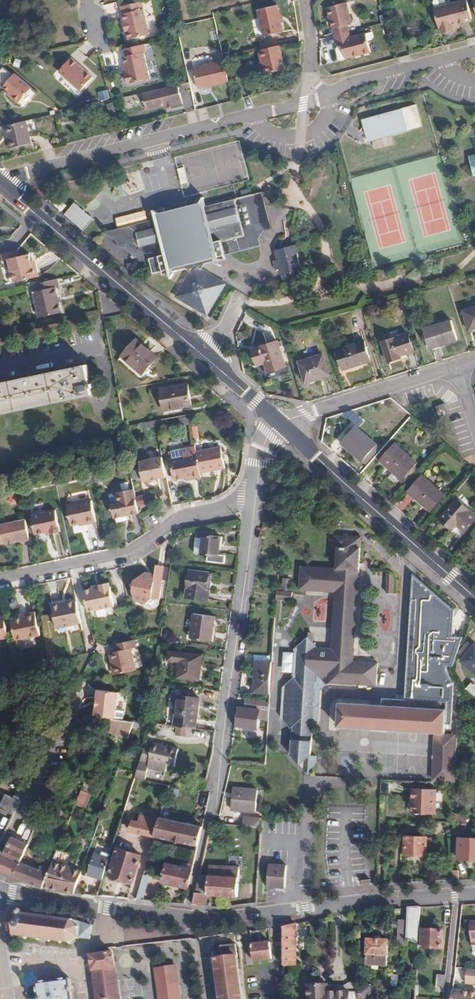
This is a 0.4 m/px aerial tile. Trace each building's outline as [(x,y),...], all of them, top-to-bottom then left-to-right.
[(144,26),(138,0),(135,0),(118,4),(121,19),(120,20),(123,31),(144,26)] [(467,0),(459,0),(459,1),(433,7),(439,28),(441,27),(442,33),(455,30),(454,28),(453,24),(460,23),(473,19),(467,0)] [(336,35),(350,31),(348,24),(352,23),(347,3),(329,8),(336,35)] [(276,4),(257,9),(263,36),(282,32),(276,4)] [(146,33),(144,26),(123,31),(125,38),(146,33)] [(351,37),(350,31),(336,35),(338,42),(342,41),(343,44),(339,46),(337,49),(340,60),(371,51),(368,40),(372,39),(374,36),(372,31),(351,37)] [(283,71),(278,46),(256,51),(259,62),(262,61),(265,75),(283,71)] [(125,72),(123,72),(125,83),(147,78),(141,51),(121,56),(125,72)] [(78,91),(90,77),(68,57),(56,71),(78,91)] [(225,80),(220,61),(191,68),(195,87),(225,80)] [(17,103),(30,87),(13,73),(3,86),(12,95),(10,97),(17,103)] [(167,88),(166,86),(143,91),(145,98),(143,98),(144,101),(146,101),(147,107),(166,103),(165,101),(174,99),(175,102),(182,101),(179,85),(167,88)] [(108,89),(99,91),(101,100),(110,98),(108,89)] [(400,103),(360,114),(366,137),(405,127),(400,103)] [(28,143),(23,120),(2,125),(7,148),(28,143)] [(473,160),(474,159),(474,152),(467,153),(468,161),(473,160)] [(201,271),(201,267),(205,259),(258,244),(258,242),(260,240),(260,237),(264,230),(269,229),(268,226),(271,225),(265,204),(265,203),(261,191),(256,192),(246,195),(201,207),(200,203),(150,217),(151,221),(100,235),(110,242),(111,247),(116,246),(128,254),(156,247),(157,251),(141,256),(144,270),(161,266),(163,271),(180,266),(189,271),(175,296),(206,313),(223,284),(201,271)] [(83,230),(93,218),(74,202),(64,214),(83,230)] [(289,250),(279,246),(276,253),(272,252),(268,261),(271,263),(269,269),(273,271),(269,281),(273,282),(279,271),(289,250)] [(18,256),(16,250),(1,253),(3,260),(8,259),(13,281),(37,276),(35,266),(31,266),(30,261),(29,254),(18,256)] [(273,271),(269,269),(264,279),(269,281),(273,271)] [(65,284),(63,277),(38,283),(45,315),(67,310),(61,285),(65,284)] [(463,310),(470,329),(474,328),(474,306),(463,310)] [(452,320),(424,329),(430,347),(458,338),(452,320)] [(413,350),(407,334),(382,343),(388,362),(399,358),(398,355),(413,350)] [(136,374),(150,357),(131,339),(116,357),(136,374)] [(364,340),(337,350),(342,370),(370,360),(364,340)] [(285,366),(277,341),(253,349),(258,365),(266,362),(268,372),(285,366)] [(323,355),(300,363),(305,383),(329,375),(323,355)] [(0,379),(0,410),(94,389),(89,360),(0,379)] [(179,384),(153,389),(157,411),(183,405),(179,384)] [(444,405),(436,407),(439,415),(446,413),(444,405)] [(354,425),(340,441),(361,459),(375,444),(354,425)] [(392,443),(378,459),(400,478),(414,462),(392,443)] [(196,451),(195,445),(171,449),(172,457),(170,457),(173,478),(191,476),(191,478),(201,477),(200,472),(196,451)] [(221,447),(196,451),(200,472),(225,468),(221,447)] [(165,475),(162,455),(139,459),(142,479),(165,475)] [(409,492),(433,486),(421,476),(408,491),(409,492)] [(161,498),(170,497),(168,478),(159,479),(161,498)] [(114,513),(138,509),(133,484),(117,488),(119,499),(111,500),(114,513)] [(443,494),(433,486),(409,492),(430,509),(443,494)] [(139,506),(147,505),(144,494),(137,496),(139,506)] [(474,519),(474,515),(457,499),(440,518),(452,528),(456,524),(465,531),(474,519)] [(85,521),(86,523),(94,521),(90,501),(67,506),(71,524),(78,522),(85,521)] [(55,507),(30,512),(34,531),(46,529),(46,532),(60,529),(55,507)] [(29,539),(24,518),(0,523),(0,540),(20,535),(21,540),(29,539)] [(204,535),(202,551),(218,553),(221,534),(205,531),(204,535)] [(195,550),(202,551),(204,535),(197,534),(195,550)] [(318,646),(310,636),(306,636),(296,645),(294,677),(284,687),(283,716),(292,727),(290,755),(296,756),(300,760),(306,757),(309,757),(308,771),(314,764),(315,757),(310,756),(312,729),(317,724),(319,687),(328,683),(329,682),(352,684),(353,661),(360,549),(360,537),(332,535),(332,547),(337,547),(337,567),(301,566),(300,588),(335,590),(332,647),(318,646)] [(163,564),(154,563),(152,574),(145,573),(143,571),(131,578),(129,589),(133,599),(145,600),(151,596),(158,597),(163,564)] [(447,701),(447,731),(453,731),(455,683),(449,669),(449,664),(452,664),(469,619),(410,568),(404,699),(447,701)] [(210,572),(190,569),(186,596),(207,598),(210,572)] [(91,588),(83,590),(87,610),(113,605),(108,581),(99,582),(99,586),(91,588)] [(278,589),(276,589),(275,597),(290,598),(291,590),(278,589)] [(80,622),(76,599),(60,603),(59,601),(50,603),(56,626),(80,622)] [(25,615),(19,616),(10,618),(15,638),(39,633),(34,610),(27,611),(25,615)] [(215,616),(194,613),(191,638),(213,640),(215,616)] [(133,645),(131,638),(111,643),(113,651),(106,653),(110,672),(132,667),(127,647),(133,645)] [(461,659),(474,672),(474,643),(461,659)] [(203,654),(170,650),(169,658),(181,660),(179,676),(201,679),(203,654)] [(271,661),(256,660),(254,691),(269,692),(271,661)] [(378,663),(353,661),(352,684),(377,685),(377,678),(378,663)] [(474,696),(474,685),(473,682),(467,688),(474,696)] [(96,714),(125,718),(125,710),(118,709),(120,691),(99,688),(96,714)] [(176,725),(196,727),(200,697),(180,694),(176,725)] [(269,699),(247,697),(246,707),(239,706),(238,726),(258,727),(259,709),(268,710),(269,699)] [(384,728),(385,698),(383,698),(383,701),(382,705),(341,704),(339,726),(384,728)] [(404,699),(385,698),(384,728),(447,731),(447,701),(404,699)] [(446,733),(436,733),(434,779),(454,780),(456,733),(446,733)] [(168,763),(176,765),(180,744),(155,739),(154,743),(146,741),(134,776),(145,779),(148,766),(166,770),(168,763)] [(20,800),(25,789),(19,786),(13,797),(20,800)] [(178,796),(180,790),(171,787),(169,794),(178,796)] [(257,789),(233,788),(231,808),(255,810),(257,789)] [(434,789),(413,788),(412,812),(434,812),(434,789)] [(0,807),(13,814),(20,800),(13,797),(7,794),(0,807)] [(466,814),(454,814),(453,833),(459,833),(459,830),(465,830),(466,814)] [(198,845),(203,825),(160,816),(154,835),(198,845)] [(260,818),(246,816),(246,824),(260,825),(260,818)] [(426,836),(404,835),(404,854),(425,854),(426,836)] [(13,875),(19,861),(20,858),(24,850),(27,843),(11,836),(1,855),(0,855),(0,870),(13,875)] [(472,858),(473,837),(459,837),(458,858),(472,858)] [(32,854),(38,856),(43,847),(36,844),(32,854)] [(43,847),(38,856),(45,859),(49,849),(43,847)] [(141,854),(118,847),(110,873),(133,880),(141,854)] [(56,851),(50,866),(55,867),(60,855),(59,855),(60,852),(56,851)] [(88,874),(101,878),(107,859),(94,855),(88,874)] [(19,861),(13,875),(28,881),(34,866),(19,861)] [(164,880),(189,886),(193,867),(168,861),(164,880)] [(34,866),(28,881),(42,887),(50,866),(44,863),(41,869),(34,866)] [(286,865),(269,864),(268,885),(276,885),(276,887),(285,888),(286,865)] [(209,865),(208,875),(216,875),(216,870),(221,871),(221,875),(239,876),(239,866),(209,865)] [(50,866),(42,887),(73,893),(78,881),(64,876),(65,871),(55,867),(50,866)] [(208,875),(199,874),(192,904),(206,905),(207,894),(237,895),(239,876),(221,875),(221,871),(216,870),(216,875),(208,875)] [(144,900),(150,876),(143,874),(137,898),(144,900)] [(418,942),(420,906),(408,907),(406,938),(418,942)] [(77,935),(89,937),(91,924),(73,921),(74,919),(72,919),(72,921),(63,920),(64,917),(61,917),(61,919),(52,918),(52,915),(50,915),(50,917),(41,916),(41,913),(39,913),(39,916),(28,914),(29,911),(26,911),(26,914),(21,913),(21,909),(19,908),(18,908),(15,910),(14,916),(9,915),(7,929),(12,930),(12,937),(13,937),(14,934),(23,936),(23,939),(25,939),(25,936),(36,938),(35,940),(38,941),(38,938),(47,939),(46,942),(49,943),(49,940),(58,941),(58,944),(61,944),(61,941),(68,942),(69,946),(71,945),(69,941),(74,938),(76,941),(78,939),(76,937),(77,935)] [(406,942),(406,922),(399,921),(398,941),(406,942)] [(294,922),(282,925),(282,940),(282,946),(282,964),(295,964),(294,922)] [(422,948),(442,948),(442,929),(423,929),(422,948)] [(366,938),(366,964),(385,965),(386,940),(366,938)] [(269,941),(250,943),(252,961),(271,959),(270,947),(269,941)] [(213,946),(215,958),(240,955),(239,943),(236,944),(213,946)] [(97,998),(119,998),(112,952),(91,955),(97,998)] [(220,998),(246,998),(240,955),(215,958),(220,998)] [(175,965),(154,967),(159,998),(179,998),(175,965)] [(474,984),(474,969),(468,969),(466,983),(474,984)] [(437,991),(445,992),(447,977),(439,976),(437,991)] [(36,983),(37,984),(38,998),(72,998),(70,979),(36,983)] [(358,998),(370,998),(371,985),(358,985),(358,991),(358,998)] [(452,998),(474,998),(474,992),(453,989),(452,998)] [(348,991),(322,991),(322,998),(348,998),(348,991)] [(358,991),(348,991),(348,998),(358,998),(358,991)]
